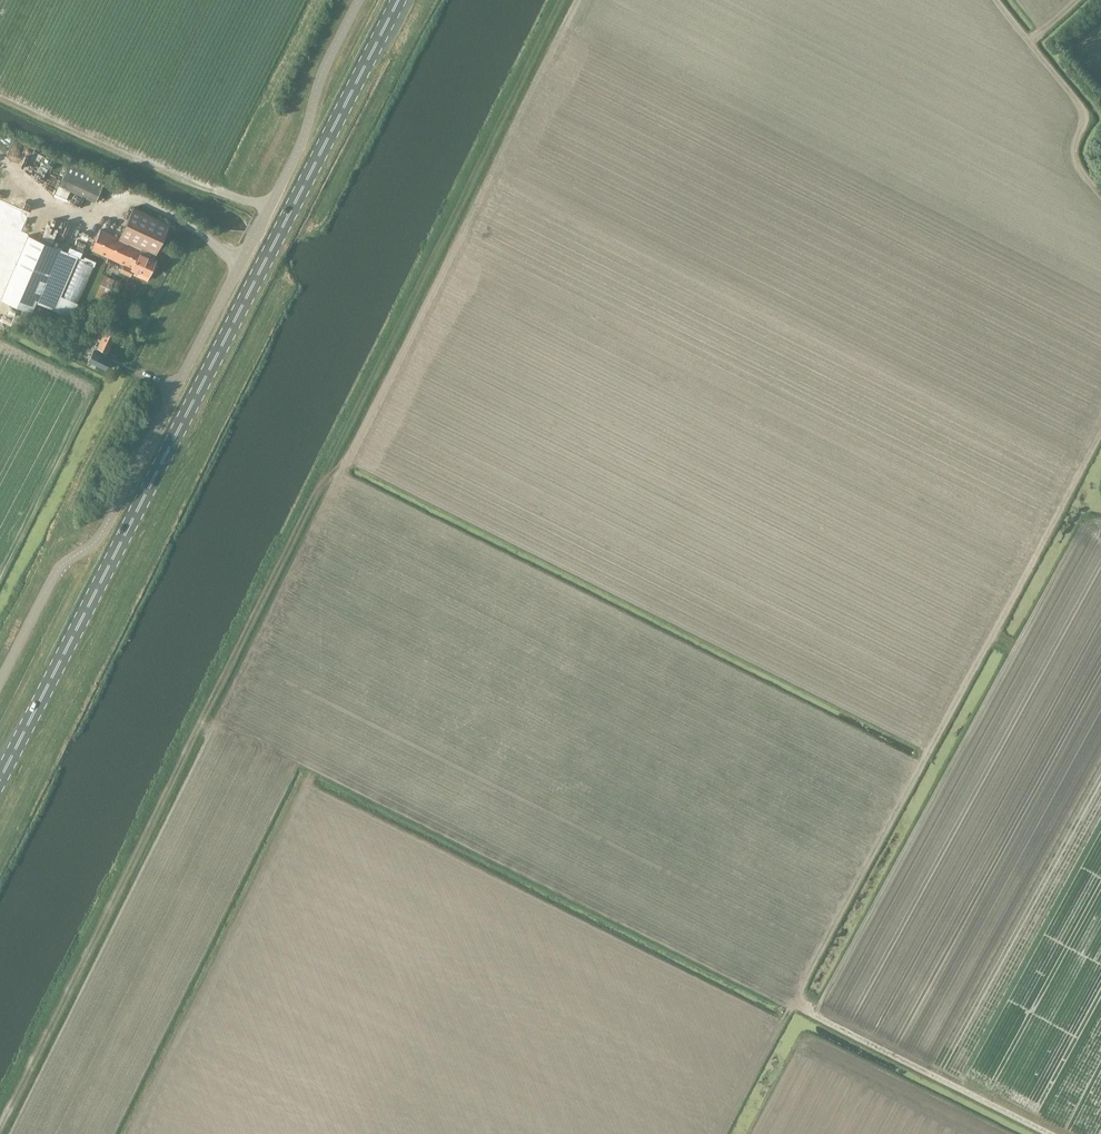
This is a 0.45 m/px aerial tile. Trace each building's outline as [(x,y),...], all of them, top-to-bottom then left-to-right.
[(95,201),(97,197),(105,178),(68,161),(53,196),(64,201),(70,190),(95,201)] [(28,212),(0,199),(0,296),(26,234),(20,231),(28,212)] [(153,258),(155,254),(169,224),(133,206),(118,236),(100,228),(91,250),(123,264),(120,271),(129,275),(131,273),(145,279),(147,275),(148,275),(149,273),(151,274),(153,273),(157,265),(156,263),(154,262),(155,259),(153,258)] [(5,288),(0,298),(19,306),(30,311),(34,301),(54,309),(71,317),(93,266),(78,260),(62,296),(60,295),(77,256),(28,235),(5,288)] [(104,275),(94,296),(104,301),(113,279),(104,275)] [(9,326),(17,306),(0,299),(0,322),(9,326)] [(97,327),(92,337),(98,340),(102,330),(97,327)] [(92,348),(87,360),(105,369),(111,357),(105,354),(107,351),(115,336),(104,331),(97,345),(95,344),(92,348)]
